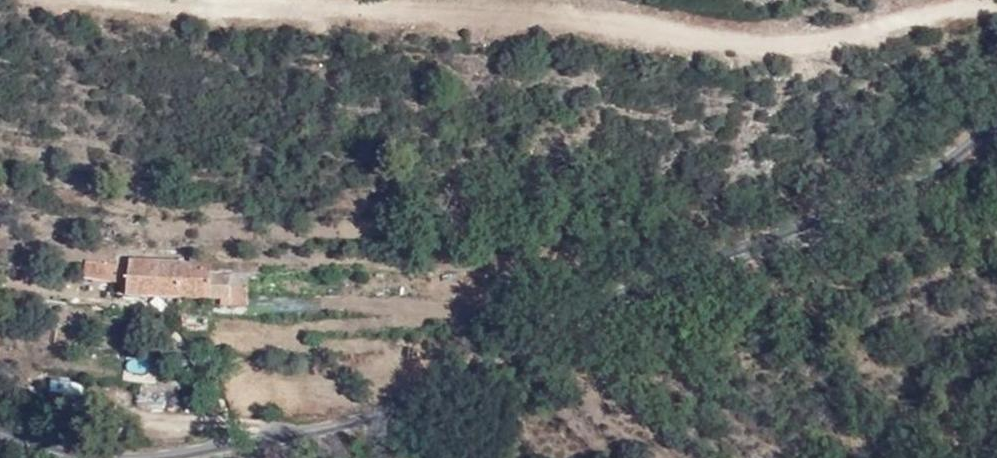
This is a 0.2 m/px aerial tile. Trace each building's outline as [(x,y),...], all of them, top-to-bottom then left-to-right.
[(82,265),(109,266),(108,257),(82,256),(82,265)] [(175,281),(176,258),(128,256),(127,292),(175,294),(175,281)] [(207,259),(176,258),(175,294),(206,295),(206,293),(241,294),(242,289),(260,290),(261,275),(206,273),(207,259)]
